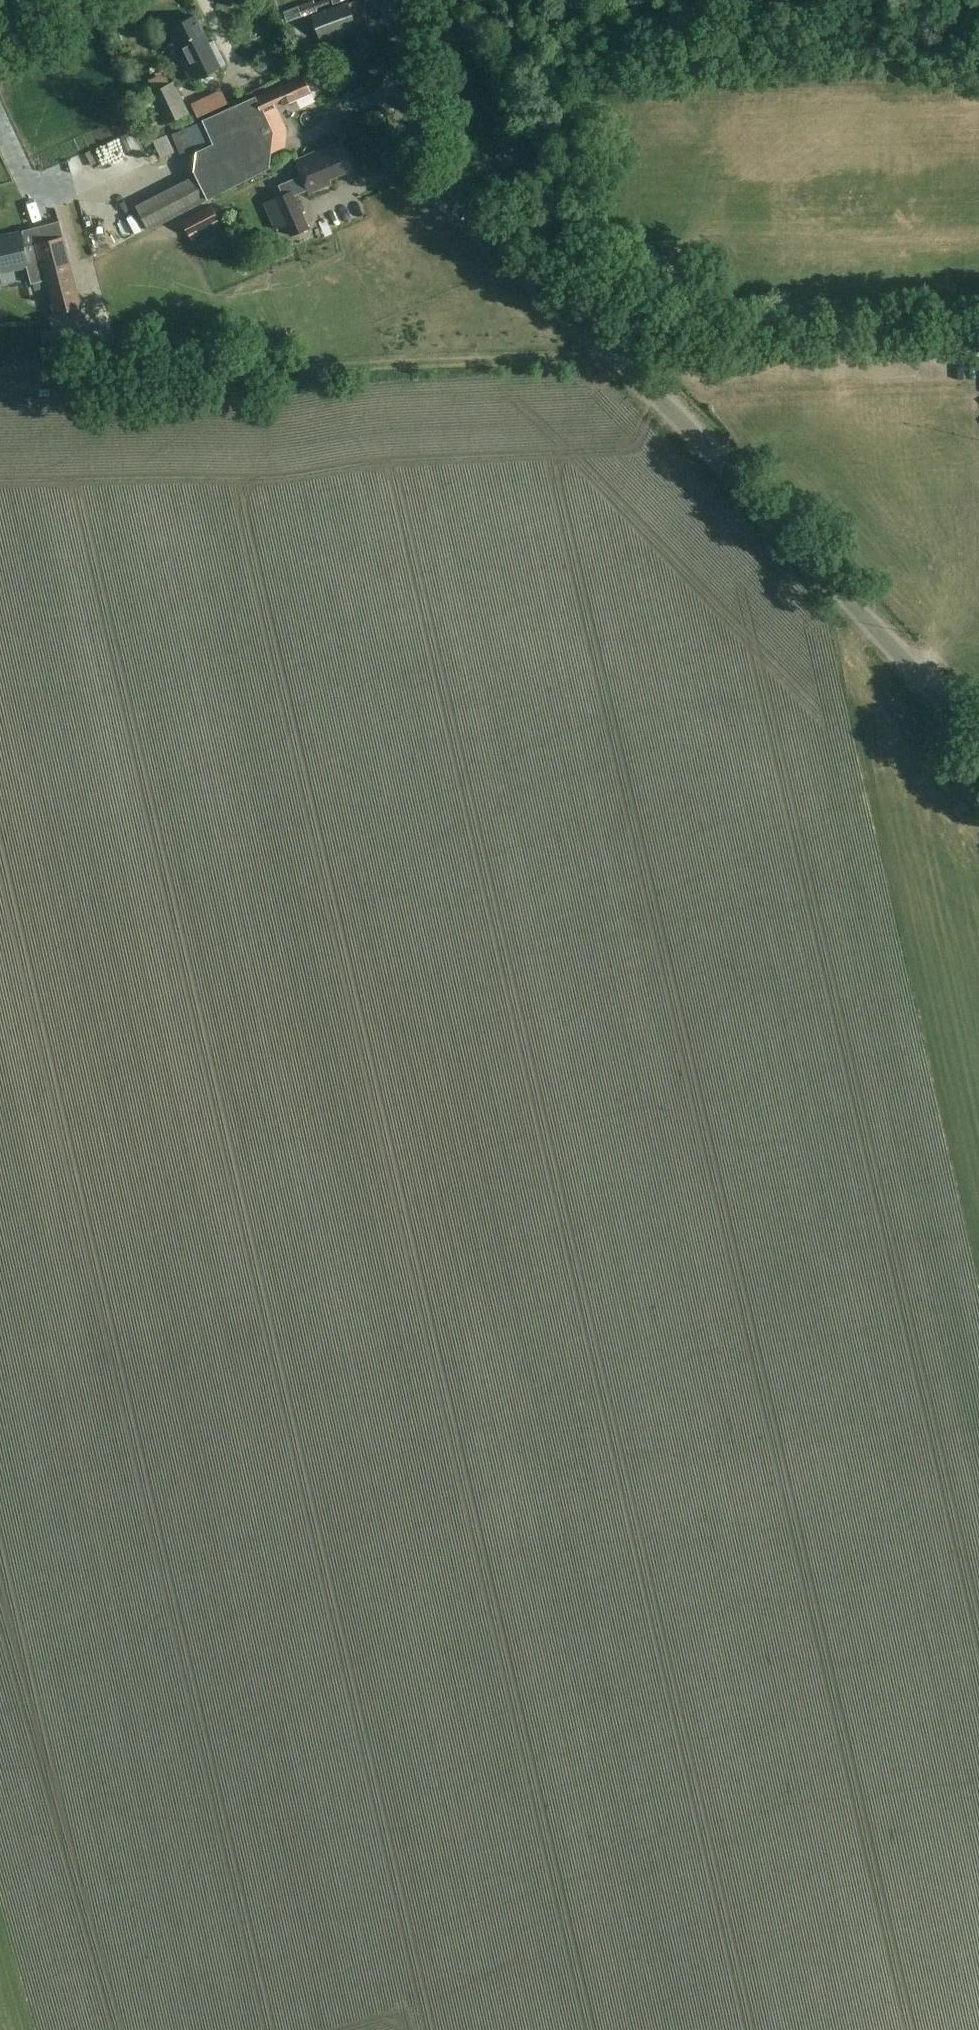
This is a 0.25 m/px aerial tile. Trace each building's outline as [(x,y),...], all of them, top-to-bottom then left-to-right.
[(318,10),(317,7),(331,3),(330,0),(321,0),(315,2),(315,0),(314,0),(283,10),(287,21),(318,10)] [(312,17),(313,21),(309,22),(315,38),(319,36),(320,38),(355,24),(347,4),(312,17)] [(226,65),(214,41),(208,44),(194,16),(171,27),(185,56),(180,58),(192,82),(226,65)] [(304,75),(257,98),(256,95),(203,119),(214,143),(196,152),(194,171),(197,176),(137,205),(149,230),(271,167),(274,131),(263,108),(274,103),(277,108),(312,91),(304,75)] [(149,93),(163,122),(164,124),(189,113),(174,81),(149,93)] [(224,92),(194,106),(198,116),(229,102),(224,92)] [(173,151),(165,136),(154,141),(161,157),(173,151)] [(342,141),(318,152),(318,151),(295,160),(301,176),(280,185),(284,194),(275,198),(291,236),(309,228),(295,194),(307,189),(309,193),(331,184),(329,179),(353,169),(342,141)] [(212,204),(190,215),(198,232),(220,220),(212,204)] [(64,236),(55,238),(35,243),(35,244),(25,247),(22,232),(7,236),(7,238),(0,239),(0,269),(3,268),(4,273),(27,268),(31,283),(47,280),(55,313),(81,307),(70,261),(64,236)] [(76,333),(45,334),(46,350),(77,349),(76,333)]
